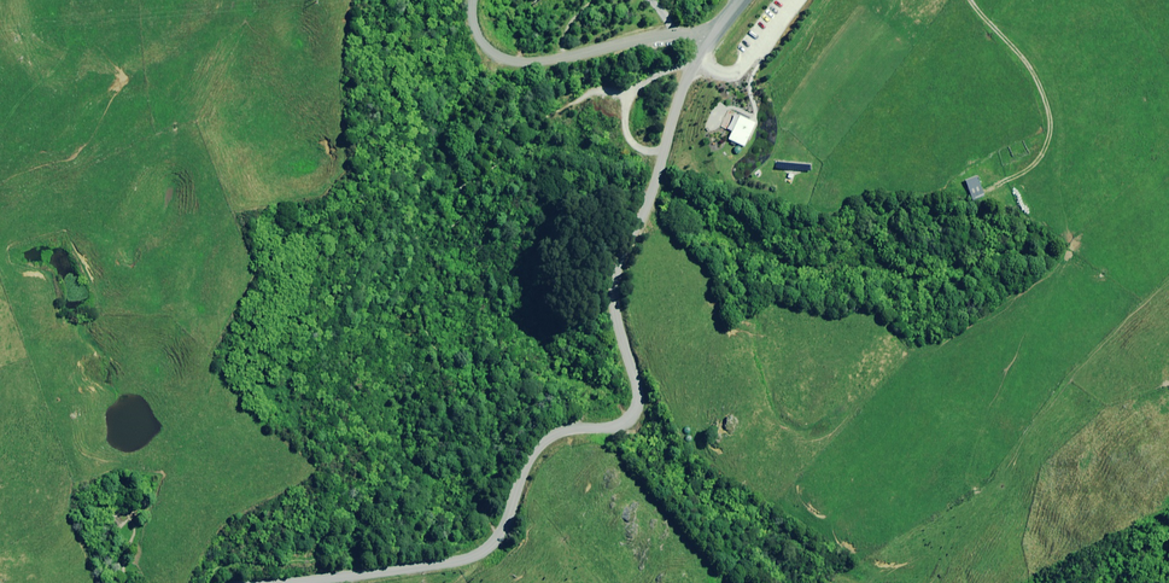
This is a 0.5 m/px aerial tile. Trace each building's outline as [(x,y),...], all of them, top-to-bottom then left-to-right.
[(755,123),(740,116),(729,139),(744,146),(755,123)] [(984,196),(977,176),(965,180),(972,200),(984,196)]
